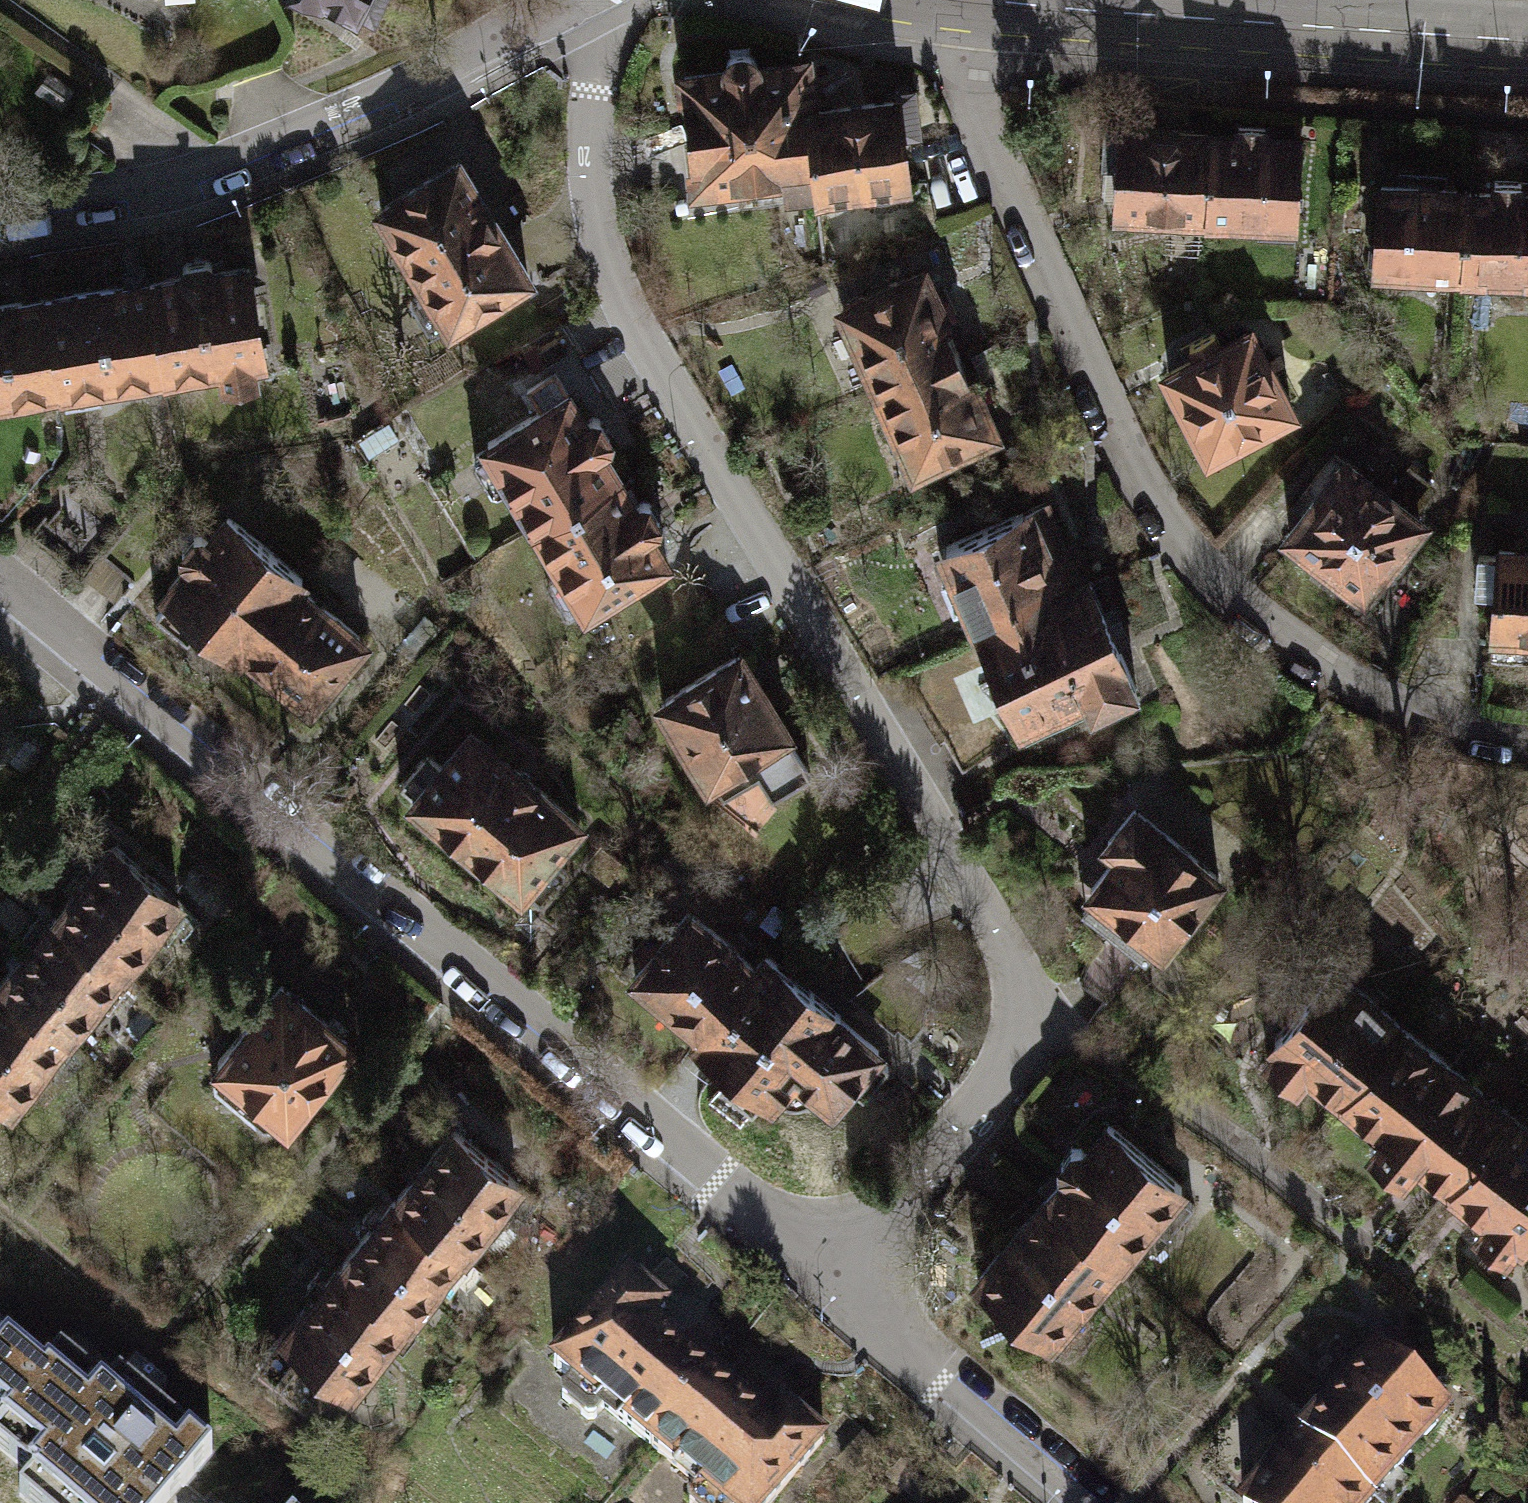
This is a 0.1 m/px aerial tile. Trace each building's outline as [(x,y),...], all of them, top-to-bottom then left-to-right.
[(373,19),(383,0),(335,0),(373,19)] [(722,69),(683,72),(692,178),(783,170),(785,191),(817,188),(809,108),(805,61),(759,65),(753,55),(740,48),(727,55),(722,69)] [(809,108),(817,188),(906,180),(902,135),(918,134),(914,98),(809,108)] [(1235,133),(1211,132),(1206,214),(1259,217),(1258,231),(1291,232),(1296,137),(1260,135),(1260,123),(1236,122),(1235,133)] [(1211,132),(1105,126),(1103,164),(1118,165),(1116,209),(1206,214),(1211,132)] [(455,157),(371,210),(420,287),(407,295),(429,330),(446,319),(449,325),(529,275),(455,157)] [(1466,191),(1461,273),(1527,277),(1527,195),(1519,194),(1519,181),(1491,179),(1490,193),(1466,191)] [(1466,191),(1379,185),(1373,267),(1461,273),(1466,191)] [(182,275),(154,280),(168,371),(222,363),(225,383),(254,379),(250,356),(261,355),(247,267),(212,272),(211,262),(205,257),(186,260),(181,267),(182,275)] [(830,299),(871,391),(965,349),(924,258),(830,299)] [(154,280),(43,297),(58,390),(61,403),(99,397),(97,383),(168,371),(154,280)] [(58,390),(43,297),(0,304),(0,399),(58,390)] [(1196,355),(1165,371),(1207,452),(1290,409),(1249,330),(1221,344),(1213,329),(1189,341),(1196,355)] [(871,391),(909,476),(1003,434),(965,349),(871,391)] [(503,482),(528,524),(620,470),(607,447),(618,441),(598,405),(586,412),(569,383),(475,437),(483,450),(472,457),(492,489),(503,482)] [(1346,462),(1289,534),(1363,593),(1419,523),(1408,514),(1431,485),(1409,467),(1387,495),(1346,462)] [(544,576),(565,611),(574,605),(580,614),(672,560),(654,530),(660,519),(648,498),(638,498),(620,470),(528,524),(554,570),(544,576)] [(941,547),(978,630),(1081,585),(1044,502),(941,547)] [(234,653),(240,646),(296,583),(302,577),(231,514),(209,540),(197,530),(178,551),(189,560),(160,592),(165,596),(161,600),(152,610),(185,640),(193,631),(200,624),(234,653)] [(1500,551),(1499,556),(1478,554),(1476,588),(1492,589),(1488,654),(1527,656),(1527,647),(1527,553),(1500,551)] [(978,630),(1018,720),(1083,692),(1090,707),(1137,686),(1090,581),(1081,585),(978,630)] [(361,638),(296,583),(240,646),(308,703),(315,694),(326,703),(346,679),(335,669),(361,638)] [(738,653),(655,704),(706,788),(712,797),(753,772),(770,800),(812,774),(789,737),(738,653)] [(401,782),(416,794),(411,799),(520,892),(525,886),(538,898),(565,867),(548,852),(576,820),(472,731),(443,763),(428,750),(401,782)] [(1121,854),(1084,896),(1162,963),(1234,880),(1130,789),(1093,831),(1121,854)] [(113,843),(54,912),(119,967),(178,898),(113,843)] [(694,1033),(758,957),(687,899),(624,975),(694,1033)] [(119,967),(54,912),(0,977),(0,980),(63,1033),(119,967)] [(758,957),(694,1033),(735,1068),(729,1075),(720,1085),(751,1110),(759,1099),(766,1092),(774,1099),(783,1102),(794,1101),(805,1099),(814,1087),(830,1100),(847,1080),(860,1091),(884,1062),(872,1052),(877,1046),(838,1013),(839,1011),(764,948),(758,957)] [(1399,1024),(1329,967),(1273,1036),(1279,1041),(1266,1056),(1294,1078),(1305,1064),(1342,1094),(1399,1024)] [(63,1033),(0,980),(0,1094),(7,1100),(63,1033)] [(281,984),(217,1059),(286,1118),(350,1043),(281,984)] [(1509,1113),(1399,1024),(1342,1094),(1381,1126),(1369,1141),(1400,1167),(1413,1151),(1452,1182),(1509,1113)] [(1509,1113),(1452,1182),(1488,1212),(1475,1228),(1503,1250),(1515,1234),(1521,1239),(1527,1231),(1527,1129),(1509,1113)] [(1101,1125),(1038,1196),(1109,1258),(1141,1222),(1157,1236),(1186,1204),(1170,1189),(1172,1187),(1101,1125)] [(453,1127),(397,1194),(461,1248),(518,1181),(453,1127)] [(397,1194),(340,1261),(405,1315),(461,1248),(397,1194)] [(1070,1303),(1109,1258),(1038,1196),(967,1277),(1038,1339),(1043,1333),(1057,1345),(1083,1315),(1070,1303)] [(349,1383),(405,1315),(340,1261),(283,1329),(261,1354),(301,1387),(322,1361),(349,1383)] [(603,1402),(651,1442),(713,1368),(653,1318),(664,1304),(628,1274),(554,1362),(571,1376),(561,1388),(560,1395),(583,1414),(593,1414),(603,1402)] [(0,1335),(0,1464),(12,1475),(0,1490),(16,1502),(165,1502),(209,1451),(184,1430),(111,1369),(97,1386),(52,1349),(37,1366),(2,1337),(0,1335)] [(1301,1434),(1371,1495),(1380,1502),(1391,1502),(1410,1482),(1393,1467),(1444,1409),(1376,1349),(1301,1434)] [(651,1442),(699,1482),(688,1495),(690,1502),(764,1502),(821,1436),(785,1406),(774,1419),(713,1368),(651,1442)] [(1371,1495),(1301,1434),(1240,1502),(1364,1502),(1371,1495)]
